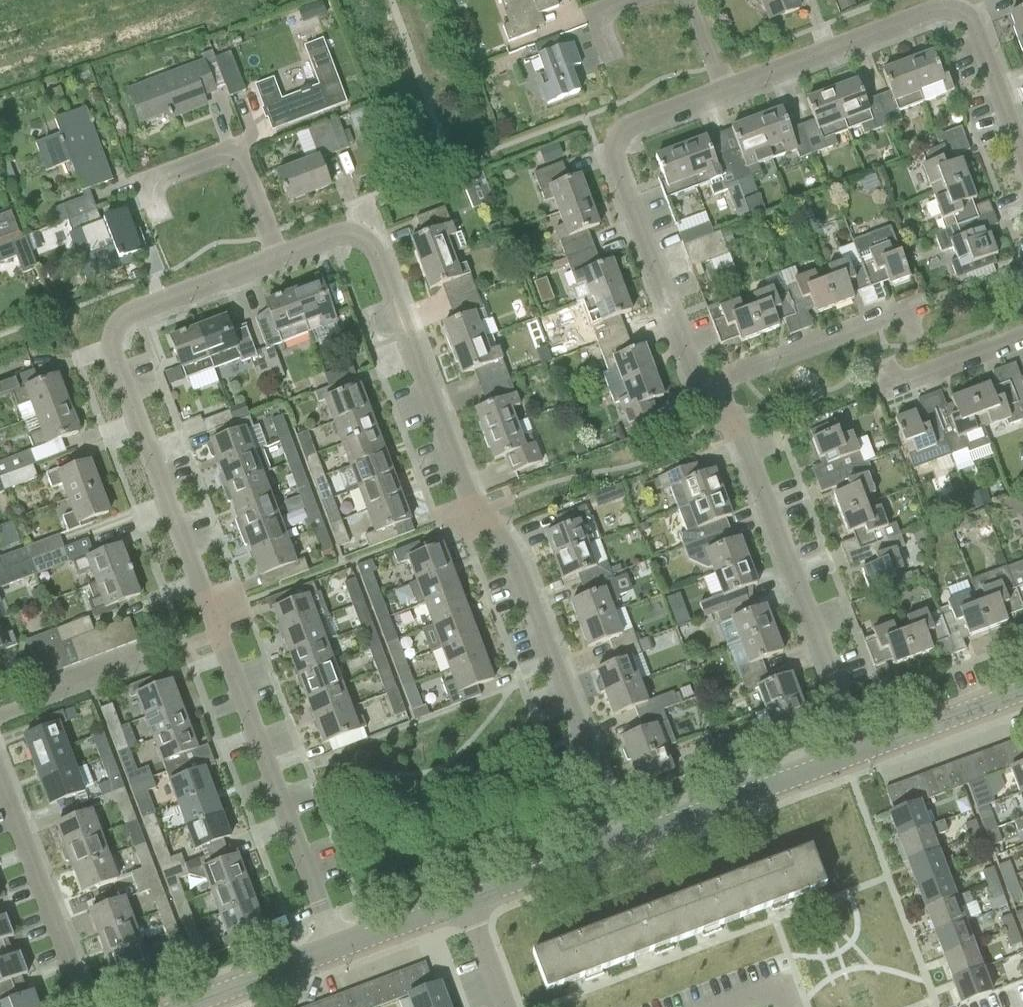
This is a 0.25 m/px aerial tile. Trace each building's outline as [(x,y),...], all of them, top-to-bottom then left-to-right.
[(558,8),(555,0),(499,0),(508,25),(502,26),(508,43),(536,32),(530,16),(537,13),(538,16),(558,8)] [(769,21),(770,21),(769,18),(783,12),(784,16),(799,10),(795,0),(761,0),(769,21)] [(1010,15),(1019,40),(1022,38),(1022,10),(1010,15)] [(272,132),(347,104),(322,40),(303,47),(318,87),(308,90),(307,88),(299,91),(300,93),(281,100),(273,79),(255,86),(263,109),(266,108),(270,117),(267,118),(272,132)] [(570,69),(580,65),(572,44),(537,57),(544,75),(537,78),(547,105),(579,93),(570,69)] [(229,98),(246,91),(231,53),(215,59),(229,98)] [(947,76),(942,78),(933,53),(906,63),(921,104),(953,92),(947,76)] [(202,96),(214,91),(204,63),(129,91),(140,122),(167,112),(170,118),(172,117),(170,111),(179,108),(181,114),(205,105),(202,96)] [(898,113),(921,104),(906,63),(882,72),(891,97),(878,102),(887,126),(901,121),(898,113)] [(878,102),(866,106),(857,82),(831,92),(847,133),(861,128),(863,135),(887,126),(878,102)] [(834,138),(847,133),(831,92),(806,101),(816,126),(802,130),(812,155),(837,146),(834,138)] [(101,164),(106,163),(85,108),(54,120),(60,135),(35,144),(45,172),(70,163),(83,198),(62,205),(68,221),(76,218),(97,211),(89,190),(108,183),(101,164)] [(781,110),(755,120),(771,161),(796,151),(797,152),(799,159),(812,155),(802,130),(791,135),(781,110)] [(319,160),(349,149),(338,119),(308,131),(318,159),(296,168),(295,164),(278,170),(290,202),(329,187),(319,160)] [(758,165),(770,161),(755,120),(731,129),(740,154),(727,159),(736,183),(761,173),(758,165)] [(940,149),(965,139),(961,128),(936,137),(940,148),(940,149)] [(706,139),(680,148),(695,189),(708,184),(713,197),(726,192),(738,188),(736,183),(727,159),(715,163),(706,140),(706,139)] [(952,157),(969,151),(965,139),(940,149),(940,148),(921,155),(925,167),(921,169),(931,195),(969,181),(961,161),(954,164),(952,157)] [(544,164),(560,158),(555,146),(539,152),(544,164)] [(665,200),(695,189),(680,148),(655,158),(663,177),(657,179),(665,200)] [(560,165),(562,164),(562,163),(533,174),(541,193),(544,202),(553,199),(558,213),(591,201),(586,188),(584,189),(580,177),(566,182),(560,165)] [(487,185),(482,174),(464,181),(468,192),(487,185)] [(969,202),(976,200),(969,181),(931,195),(944,232),(934,235),(934,236),(993,215),(988,202),(971,209),(969,202)] [(565,260),(591,250),(585,232),(599,227),(594,214),(595,213),(591,201),(558,213),(564,227),(554,230),(565,260)] [(744,204),(733,208),(737,220),(748,215),(744,204)] [(62,205),(54,208),(60,224),(68,221),(62,205)] [(0,213),(0,246),(24,237),(13,208),(0,213)] [(416,219),(416,220),(419,219),(425,235),(411,240),(416,253),(414,253),(419,266),(420,265),(466,248),(460,234),(455,236),(444,208),(416,219)] [(125,213),(101,222),(97,211),(76,218),(80,230),(69,234),(86,279),(134,261),(132,255),(140,252),(125,213)] [(993,215),(934,236),(941,253),(952,249),(956,261),(950,263),(956,280),(965,276),(992,266),(996,264),(993,257),(997,255),(990,236),(982,238),(980,232),(997,225),(993,215)] [(678,235),(683,247),(713,235),(709,223),(678,235)] [(909,279),(902,260),(890,228),(852,242),(875,303),(887,299),(881,282),(887,279),(890,287),(909,279)] [(729,230),(721,233),(721,234),(725,244),(726,245),(733,242),(729,230)] [(713,235),(683,247),(691,268),(691,269),(728,255),(725,244),(721,234),(720,232),(713,235)] [(35,269),(24,238),(0,247),(0,264),(16,258),(22,274),(35,269)] [(835,267),(820,272),(834,308),(854,300),(851,293),(857,291),(864,308),(875,303),(852,242),(851,242),(852,245),(838,251),(842,262),(834,265),(835,267)] [(466,248),(420,265),(419,266),(423,278),(425,277),(430,291),(444,286),(451,303),(477,293),(466,264),(457,267),(452,254),(466,249),(466,248)] [(577,304),(591,298),(623,286),(618,274),(617,275),(612,262),(598,267),(591,250),(565,260),(576,287),(571,289),(577,304)] [(820,272),(815,274),(814,272),(792,280),(793,284),(784,288),(800,332),(813,327),(806,310),(812,308),(815,315),(834,308),(820,272)] [(309,334),(336,324),(320,282),(294,292),(309,334)] [(597,345),(623,335),(617,318),(631,312),(626,299),(628,299),(623,286),(591,298),(596,313),(587,316),(597,345)] [(789,336),(800,332),(784,288),(773,292),(771,289),(745,299),(759,336),(779,328),(776,321),(783,319),(789,336)] [(273,347),(309,334),(294,292),(266,303),(270,314),(256,320),(256,319),(255,319),(266,349),(261,351),(272,380),(284,376),(273,347)] [(487,321),(477,293),(451,303),(457,320),(443,325),(448,338),(446,339),(451,351),(484,338),(479,324),(487,321)] [(740,343),(759,336),(745,299),(708,313),(720,345),(739,338),(740,343)] [(246,329),(231,335),(225,318),(199,328),(215,369),(239,360),(241,364),(250,360),(260,385),(272,380),(261,351),(255,353),(246,329)] [(186,380),(215,369),(199,328),(170,339),(186,380)] [(630,352),(623,335),(597,345),(608,372),(603,374),(608,388),(655,370),(650,358),(648,359),(644,347),(630,352)] [(476,371),(483,388),(509,378),(498,350),(490,353),(484,338),(451,351),(456,363),(457,363),(462,376),(476,371)] [(557,372),(564,369),(560,359),(552,363),(557,372)] [(1021,381),(1015,364),(1003,368),(1022,420),(1022,380),(1021,381)] [(329,388),(356,378),(351,365),(325,376),(329,388)] [(179,367),(165,373),(169,383),(183,377),(179,367)] [(1022,421),(1022,420),(1003,368),(991,372),(998,390),(992,392),(989,385),(969,392),(983,430),(1005,421),(1007,427),(1022,421)] [(655,370),(608,388),(614,404),(620,402),(630,430),(658,419),(658,418),(655,419),(649,403),(663,398),(657,383),(659,383),(655,370)] [(0,383),(0,399),(10,395),(15,407),(16,407),(22,422),(24,422),(35,417),(67,405),(57,377),(38,384),(20,391),(15,378),(0,383)] [(329,388),(314,393),(318,403),(323,401),(331,424),(368,410),(356,378),(329,388)] [(519,405),(509,378),(483,388),(489,405),(475,410),(480,422),(478,423),(483,435),(516,423),(511,408),(519,405)] [(940,392),(928,396),(945,440),(951,456),(966,450),(967,455),(990,446),(983,430),(969,392),(950,399),(953,407),(947,409),(940,392)] [(951,456),(945,440),(928,396),(917,401),(923,418),(917,420),(914,413),(895,420),(913,470),(951,456)] [(244,403),(229,409),(235,423),(249,418),(244,403)] [(32,451),(78,433),(67,405),(35,417),(40,431),(26,437),(32,451)] [(339,446),(377,432),(368,410),(331,424),(339,446)] [(214,431),(233,424),(228,412),(202,422),(206,434),(214,431)] [(279,444),(290,440),(281,416),(270,421),(279,444)] [(246,432),(253,429),(249,418),(235,423),(233,424),(214,431),(217,440),(208,444),(206,447),(210,458),(213,459),(216,458),(219,466),(261,450),(254,453),(246,432)] [(851,434),(850,434),(844,418),(809,432),(813,440),(812,440),(821,466),(811,470),(816,482),(867,462),(874,459),(866,438),(855,442),(851,434)] [(632,437),(661,426),(658,419),(630,430),(632,437)] [(495,461),(506,457),(508,456),(515,472),(512,473),(512,474),(541,463),(530,433),(521,437),(516,423),(483,435),(487,448),(489,447),(495,461)] [(306,431),(295,436),(295,438),(303,460),(315,455),(307,433),(306,431)] [(348,468),(385,455),(377,432),(339,446),(348,468)] [(287,466),(298,462),(290,440),(279,444),(287,466)] [(222,490),(262,475),(270,472),(261,450),(219,466),(221,474),(219,474),(218,477),(222,489),(222,490)] [(33,465),(28,452),(0,463),(0,478),(33,465)] [(312,482),(324,478),(315,455),(303,460),(312,482)] [(356,490),(393,476),(385,455),(348,468),(356,490)] [(295,488),(306,484),(298,462),(287,466),(295,488)] [(867,476),(871,474),(867,462),(816,482),(820,493),(838,487),(840,493),(833,496),(840,516),(876,502),(873,495),(874,495),(867,476)] [(66,500),(98,488),(89,463),(66,471),(65,468),(46,475),(51,489),(61,486),(66,500)] [(38,478),(33,465),(0,478),(0,482),(4,493),(5,493),(4,490),(38,478)] [(659,478),(659,479),(662,487),(664,492),(670,490),(677,511),(722,494),(714,471),(699,477),(695,465),(664,477),(659,478)] [(235,510),(271,497),(262,475),(222,490),(222,491),(223,491),(227,502),(230,504),(232,503),(235,510)] [(365,513),(402,499),(393,476),(356,490),(365,513)] [(320,504),(332,499),(324,478),(312,482),(320,504)] [(659,479),(649,482),(652,490),(662,487),(659,479)] [(303,510),(314,506),(306,484),(295,488),(303,510)] [(608,489),(613,502),(625,497),(620,485),(608,489)] [(85,522),(108,513),(98,488),(66,500),(72,514),(61,519),(67,533),(87,526),(85,522)] [(976,510),(990,505),(984,489),(970,495),(976,510)] [(711,525),(731,517),(722,494),(677,511),(676,511),(685,532),(677,535),(682,548),(715,536),(711,525)] [(238,535),(279,519),(271,497),(235,510),(238,518),(235,519),(233,522),(238,535)] [(328,526),(340,522),(332,499),(320,504),(328,526)] [(372,533),(364,537),(369,549),(407,535),(402,522),(410,519),(402,499),(365,513),(372,533)] [(880,508),(879,509),(876,502),(840,516),(847,535),(854,532),(857,538),(840,545),(844,557),(900,535),(895,524),(887,527),(880,508)] [(312,533),(323,528),(314,506),(303,510),(312,533)] [(546,534),(545,535),(553,557),(586,545),(587,544),(598,541),(598,540),(590,520),(586,506),(556,518),(560,529),(546,534)] [(965,518),(960,529),(966,532),(973,529),(976,522),(965,518)] [(252,555),(287,542),(279,519),(238,535),(242,547),(245,548),(249,547),(252,555)] [(337,548),(348,544),(340,522),(328,526),(337,548)] [(646,523),(638,526),(640,532),(648,529),(646,523)] [(320,555),(331,550),(323,528),(312,533),(320,555)] [(30,562),(63,549),(58,535),(25,548),(30,562)] [(896,550),(904,547),(900,535),(844,557),(848,568),(866,562),(868,568),(861,571),(868,590),(876,588),(878,594),(913,582),(910,574),(904,576),(901,570),(903,569),(896,550)] [(739,539),(719,547),(715,536),(682,548),(685,556),(686,555),(688,559),(707,567),(711,566),(714,574),(748,561),(739,539)] [(304,560),(295,563),(287,542),(252,555),(260,577),(275,571),(279,582),(308,571),(304,560)] [(443,547),(423,554),(419,543),(393,553),(397,564),(408,560),(415,578),(416,583),(451,569),(443,547)] [(586,545),(553,557),(562,581),(578,575),(582,586),(610,575),(606,562),(594,566),(586,545)] [(94,585),(130,571),(121,546),(72,564),(77,577),(89,573),(94,585)] [(0,558),(0,569),(1,572),(30,562),(25,548),(0,558)] [(35,575),(69,562),(63,549),(30,562),(35,575)] [(711,600),(700,604),(704,617),(716,613),(716,612),(740,603),(740,604),(748,601),(747,599),(743,590),(752,587),(757,585),(748,561),(714,574),(723,596),(711,600)] [(1006,568),(1022,612),(1022,561),(1006,568)] [(30,562),(1,572),(6,586),(35,575),(30,562)] [(1022,628),(1022,612),(1006,568),(1012,583),(1000,588),(997,580),(981,587),(983,592),(974,595),(987,630),(1007,623),(1004,616),(1011,613),(1017,631),(1022,628)] [(424,605),(460,592),(451,569),(416,583),(424,605)] [(91,600),(86,602),(93,620),(116,611),(114,606),(121,603),(140,596),(130,571),(94,585),(87,588),(91,600)] [(369,600),(380,596),(371,574),(360,578),(369,600)] [(586,597),(571,603),(579,625),(613,612),(610,605),(615,603),(619,596),(613,580),(610,575),(582,586),(586,597)] [(351,607),(363,603),(354,580),(343,584),(351,607)] [(309,598),(317,594),(313,583),(284,594),(288,605),(273,610),(281,633),(317,620),(309,598)] [(432,627),(468,613),(460,592),(424,605),(432,627)] [(974,595),(966,598),(964,594),(947,601),(949,607),(938,611),(954,654),(966,650),(959,633),(966,630),(968,638),(987,630),(974,595)] [(377,623),(388,618),(380,596),(369,600),(377,623)] [(360,629),(371,625),(363,603),(351,607),(360,629)] [(727,648),(740,643),(774,630),(765,607),(744,614),(740,604),(740,603),(716,612),(716,613),(721,625),(719,626),(727,648)] [(938,611),(925,616),(923,609),(909,614),(913,622),(901,627),(913,659),(932,651),(930,644),(936,642),(942,659),(954,654),(938,611)] [(632,631),(622,634),(613,612),(579,625),(588,649),(609,641),(613,651),(636,642),(632,631)] [(432,627),(422,631),(430,653),(440,650),(481,634),(476,622),(474,620),(471,621),(468,613),(432,627)] [(61,645),(73,640),(84,636),(94,632),(88,617),(55,630),(61,645)] [(385,644),(397,640),(388,618),(377,623),(385,644)] [(126,646),(137,641),(129,619),(118,623),(126,646)] [(290,656),(325,642),(317,620),(281,633),(290,656)] [(114,650),(126,646),(118,623),(106,628),(114,650)] [(901,627),(897,629),(895,623),(876,630),(878,634),(863,640),(879,683),(891,678),(885,661),(891,658),(894,666),(913,659),(901,627)] [(368,651),(379,647),(371,625),(360,629),(368,651)] [(103,654),(114,650),(106,628),(95,632),(103,654)] [(31,656),(37,653),(49,649),(61,645),(55,630),(25,641),(31,656)] [(761,661),(782,653),(774,630),(740,643),(748,664),(737,668),(742,680),(765,671),(761,661)] [(92,659),(103,654),(95,632),(94,632),(84,636),(92,659)] [(0,637),(0,652),(16,646),(11,633),(0,637)] [(485,649),(486,647),(481,634),(440,650),(448,672),(485,658),(482,650),(485,649)] [(81,663),(92,659),(84,636),(73,640),(81,663)] [(605,694),(639,681),(630,658),(651,651),(646,639),(636,643),(636,642),(613,651),(617,663),(596,670),(600,681),(595,683),(599,694),(604,692),(605,694)] [(69,667),(81,663),(73,640),(61,645),(69,667)] [(394,667),(405,662),(397,640),(385,644),(394,667)] [(298,677),(333,664),(325,642),(290,656),(298,677)] [(57,672),(69,667),(61,645),(49,649),(57,672)] [(377,673),(388,669),(379,647),(368,651),(377,673)] [(45,676),(57,672),(49,649),(37,653),(45,676)] [(32,681),(45,676),(37,653),(31,656),(24,659),(32,681)] [(477,686),(493,680),(485,658),(448,672),(451,682),(442,685),(451,707),(481,696),(477,686)] [(402,689),(414,684),(405,662),(394,667),(402,689)] [(306,699),(342,686),(333,664),(298,677),(306,699)] [(385,695),(396,691),(388,669),(377,673),(385,695)] [(790,675),(770,682),(765,671),(742,680),(747,693),(757,689),(766,711),(799,698),(790,675)] [(172,682),(155,689),(152,678),(125,688),(130,701),(136,698),(144,718),(180,704),(172,682)] [(672,693),(648,702),(639,681),(605,694),(613,717),(634,709),(638,719),(677,705),(672,693)] [(426,706),(422,707),(414,684),(402,689),(414,721),(429,715),(426,706)] [(315,722),(350,708),(342,686),(306,699),(315,722)] [(394,718),(405,713),(396,691),(385,695),(394,718)] [(793,726),(808,721),(799,698),(766,711),(777,742),(796,735),(793,726)] [(152,740),(188,726),(180,704),(144,718),(152,740)] [(108,732),(119,727),(110,705),(99,709),(108,732)] [(662,711),(677,705),(638,719),(642,730),(622,738),(630,762),(664,749),(675,745),(667,723),(662,711)] [(361,717),(354,720),(350,708),(315,722),(323,744),(329,742),(332,752),(366,739),(363,729),(366,728),(361,717)] [(59,725),(66,722),(62,712),(36,722),(40,732),(23,738),(32,760),(67,747),(59,725)] [(197,750),(188,726),(152,740),(160,764),(160,763),(164,774),(187,765),(183,755),(197,750)] [(116,753),(127,749),(119,727),(108,732),(116,753)] [(100,760),(110,756),(102,734),(91,738),(100,760)] [(1022,765),(1022,761),(1015,740),(1004,745),(1013,768),(1022,765)] [(1002,773),(1010,769),(1013,768),(1004,745),(993,749),(1002,773)] [(40,782),(75,769),(67,747),(32,760),(40,782)] [(676,780),(665,753),(664,749),(630,762),(639,784),(654,779),(657,787),(676,780)] [(990,777),(1002,773),(993,749),(981,753),(990,777)] [(979,781),(984,779),(990,777),(981,753),(970,757),(979,781)] [(101,797),(123,789),(110,756),(100,760),(108,783),(97,787),(101,797)] [(984,779),(979,781),(970,757),(958,762),(976,809),(987,805),(993,803),(984,779)] [(950,792),(962,787),(953,764),(942,768),(950,792)] [(167,784),(176,806),(213,792),(205,770),(191,775),(187,765),(164,774),(168,784),(167,784)] [(1022,792),(1022,765),(1013,768),(1010,769),(1019,793),(1022,792)] [(135,772),(125,776),(129,787),(151,778),(147,767),(135,772)] [(939,796),(950,792),(942,768),(930,772),(939,796)] [(49,805),(84,792),(75,769),(40,782),(49,805)] [(928,800),(939,796),(930,772),(919,776),(928,800)] [(919,803),(928,800),(919,776),(908,780),(916,804),(919,803)] [(151,778),(129,787),(133,797),(144,793),(155,789),(151,778)] [(905,808),(916,804),(908,780),(896,785),(905,808)] [(894,813),(905,808),(896,785),(885,789),(894,813)] [(124,825),(136,821),(123,789),(101,797),(105,808),(116,804),(124,825)] [(184,828),(221,814),(213,792),(176,806),(184,828)] [(942,821),(928,827),(919,803),(916,804),(905,808),(894,813),(889,814),(898,839),(943,822),(942,821)] [(985,832),(995,829),(987,805),(976,809),(985,832)] [(65,848),(101,834),(93,812),(56,826),(65,848)] [(230,837),(221,814),(184,828),(193,853),(200,850),(203,858),(205,857),(201,848),(230,837)] [(149,841),(161,837),(152,815),(141,819),(149,841)] [(1013,822),(1017,833),(1022,830),(1022,818),(1013,822)] [(133,847),(144,843),(136,821),(124,825),(133,847)] [(969,839),(980,835),(974,821),(964,825),(969,839)] [(932,837),(946,832),(943,822),(898,839),(893,840),(902,864),(907,862),(937,851),(932,837)] [(990,846),(1001,843),(995,829),(985,832),(990,846)] [(73,870),(110,856),(101,834),(65,848),(63,848),(61,852),(65,862),(69,863),(70,863),(73,870)] [(974,852),(985,849),(980,835),(969,839),(974,852)] [(180,855),(169,859),(161,837),(149,841),(162,874),(184,865),(180,855)] [(134,884),(156,876),(144,843),(133,847),(141,870),(130,874),(134,884)] [(788,901),(825,887),(811,849),(741,875),(755,913),(771,907),(772,911),(771,911),(772,913),(791,906),(790,904),(789,905),(788,901)] [(916,886),(946,874),(937,851),(907,862),(916,886)] [(82,893),(119,879),(110,856),(73,870),(82,893)] [(184,865),(162,874),(166,884),(177,880),(188,877),(205,883),(209,894),(246,880),(238,857),(230,860),(209,868),(205,857),(203,858),(203,859),(184,866),(184,865)] [(1003,880),(1013,876),(1008,862),(998,866),(1003,880)] [(987,886),(997,882),(992,868),(982,872),(987,886)] [(925,909),(955,898),(946,874),(916,886),(925,909)] [(718,927),(755,913),(741,875),(671,902),(685,940),(701,934),(702,937),(702,938),(702,940),(717,934),(721,932),(721,931),(720,931),(718,927)] [(157,913),(169,908),(156,876),(134,884),(138,895),(149,891),(157,913)] [(1008,894),(1019,890),(1013,876),(1003,880),(1008,894)] [(217,916),(255,902),(246,880),(209,894),(217,916)] [(992,900),(1003,896),(997,882),(987,886),(992,900)] [(181,890),(170,894),(174,907),(186,902),(181,890)] [(959,909),(973,904),(969,893),(955,898),(925,909),(934,933),(964,922),(959,909)] [(98,935),(134,922),(126,899),(89,913),(98,935)] [(183,929),(194,925),(186,902),(174,907),(183,929)] [(247,930),(263,924),(255,902),(217,916),(227,940),(222,941),(225,950),(251,940),(247,930)] [(670,945),(685,940),(671,902),(601,928),(616,966),(653,952),(654,955),(654,956),(654,958),(673,951),(673,949),(672,949),(670,945)] [(166,935),(177,931),(169,908),(157,913),(166,935)] [(1005,933),(1015,929),(1010,915),(1000,919),(1005,933)] [(12,935),(6,917),(0,919),(0,940),(12,935)] [(106,958),(142,944),(134,922),(98,935),(106,958)] [(964,922),(934,933),(943,956),(973,945),(964,922)] [(191,952),(202,948),(194,925),(183,929),(191,952)] [(601,972),(616,966),(601,928),(532,954),(546,992),(584,978),(585,982),(584,982),(585,984),(589,983),(604,977),(603,975),(602,975),(601,972)] [(1010,947),(1020,943),(1015,929),(1005,933),(1010,947)] [(174,957),(186,953),(177,931),(166,935),(174,957)] [(13,937),(12,935),(0,940),(0,983),(27,973),(20,954),(13,957),(7,939),(13,937)] [(142,944),(106,958),(115,980),(131,974),(135,984),(160,975),(156,964),(151,966),(148,958),(142,944)] [(952,980),(981,968),(973,945),(943,956),(952,980)] [(422,991),(434,987),(425,963),(413,967),(422,991)] [(411,995),(422,991),(413,967),(402,971),(411,995)] [(961,1004),(991,993),(981,968),(952,980),(961,1004)] [(408,996),(411,995),(402,971),(391,976),(400,999),(408,996)] [(27,974),(27,973),(0,983),(0,1006),(39,1006),(34,992),(27,994),(21,977),(27,974)] [(388,1004),(400,999),(391,976),(380,980),(388,1004)] [(388,1004),(380,980),(368,984),(377,1006),(380,1006),(388,1004)] [(368,984),(357,988),(364,1006),(377,1006),(368,984)] [(440,984),(434,987),(422,991),(411,995),(408,996),(412,1006),(449,1006),(440,984)] [(351,991),(340,995),(345,1006),(358,1006),(351,991)] [(340,995),(329,999),(332,1006),(345,1006),(340,995)]
